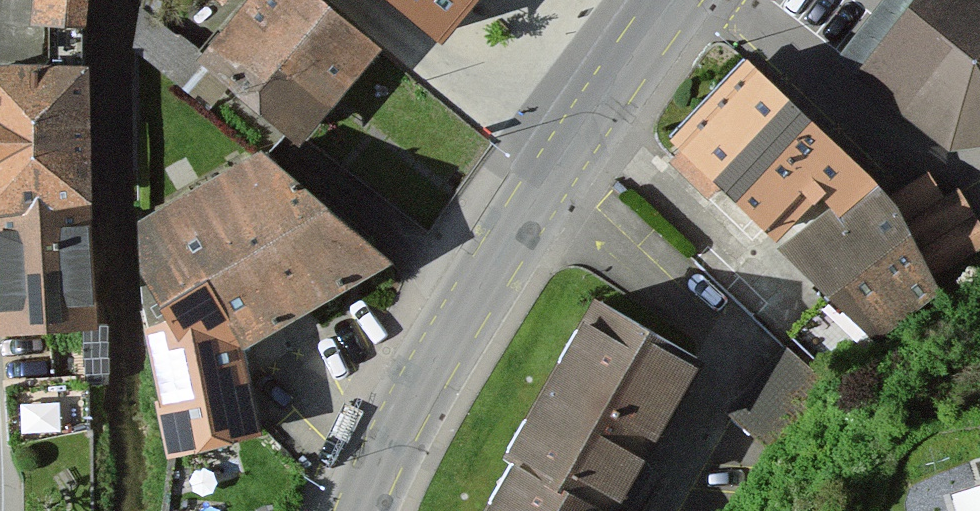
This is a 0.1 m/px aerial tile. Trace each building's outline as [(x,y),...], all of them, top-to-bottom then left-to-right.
[(93,0),(28,0),(28,15),(92,19),(93,0)] [(315,0),(259,0),(206,66),(310,149),(385,56),(315,0)] [(237,10),(244,0),(222,0),(237,10)] [(436,50),(477,0),(374,0),(436,50)] [(858,71),(949,148),(979,143),(979,0),(918,0),(858,71)] [(741,66),(668,157),(785,262),(885,344),(979,270),(979,209),(967,191),(955,205),(939,181),(888,207),(741,66)] [(405,261),(272,149),(154,213),(194,444),(273,430),(259,349),(405,261)] [(615,294),(493,510),(643,510),(729,358),(615,294)] [(773,438),(826,379),(784,342),(731,400),(773,438)] [(969,461),(979,500),(979,458),(969,461)]
